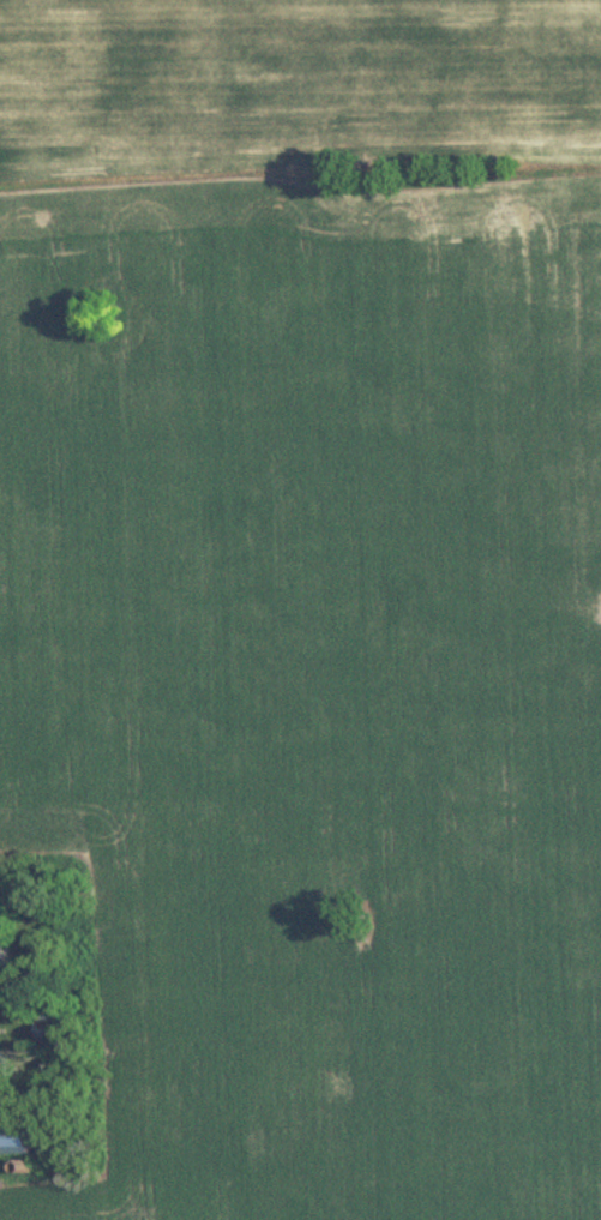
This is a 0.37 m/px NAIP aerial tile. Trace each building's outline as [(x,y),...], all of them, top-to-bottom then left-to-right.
[(13,972),(13,947),(0,947),(0,972),(13,972)] [(0,1126),(0,1153),(43,1152),(42,1126),(0,1126)]
